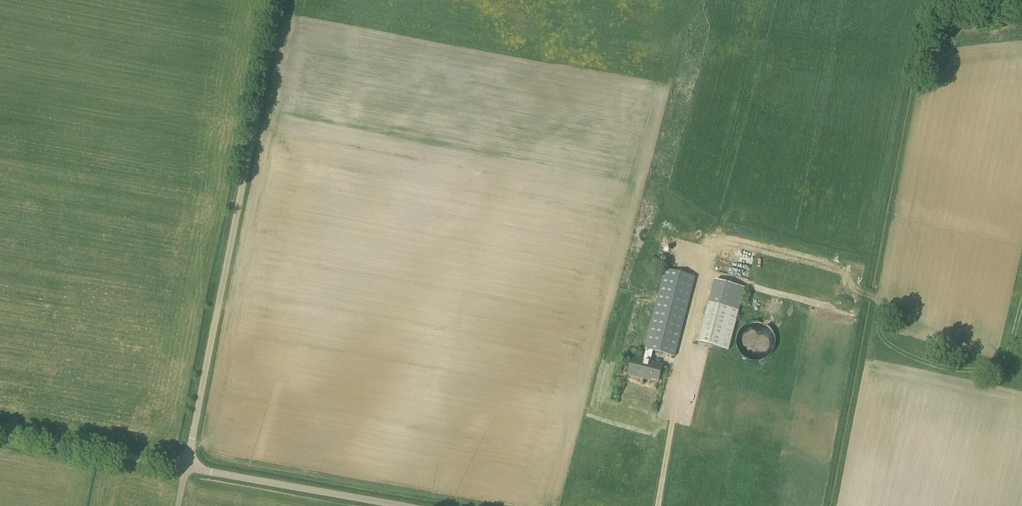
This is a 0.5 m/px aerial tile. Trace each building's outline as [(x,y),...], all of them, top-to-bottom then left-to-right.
[(675,357),(695,277),(664,269),(644,349),(646,350),(644,361),(633,359),(628,376),(644,380),(645,378),(658,382),(662,366),(650,363),(652,351),(675,357)] [(728,350),(744,288),(714,281),(698,342),(728,350)] [(755,362),(758,362),(761,361),(764,360),(767,358),(770,356),(772,353),(773,350),(775,347),(775,344),(775,341),(774,337),(773,334),(771,331),(769,329),(767,327),(764,325),(761,324),(758,323),(754,323),(751,323),(748,324),(745,326),(742,328),(740,330),(738,333),(737,336),(736,339),(736,343),(736,346),(737,349),(738,352),(740,355),(743,357),(745,359),(748,361),(751,362),(755,362)]
